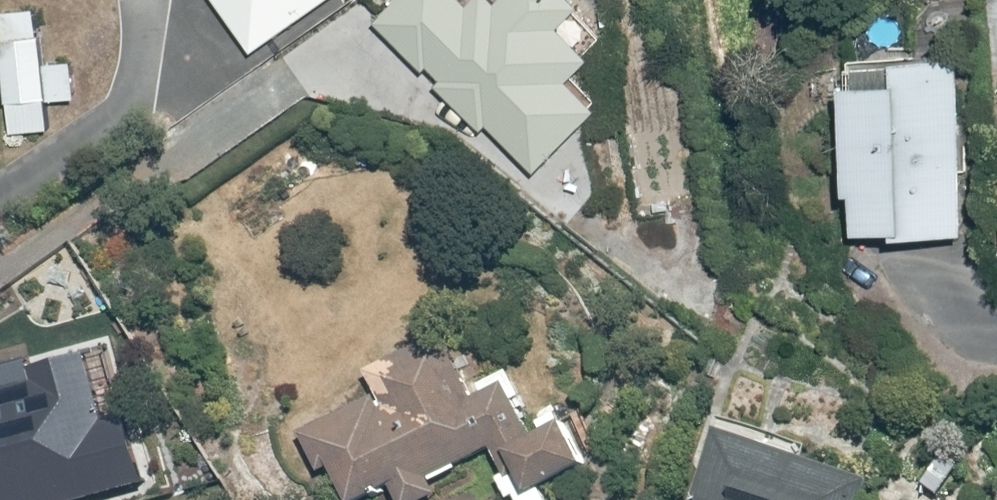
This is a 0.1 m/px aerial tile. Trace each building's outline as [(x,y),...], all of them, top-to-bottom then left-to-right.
[(251,45),(315,0),(218,0),(251,45)] [(374,22),(423,69),(425,66),(437,77),(430,85),(480,133),(484,128),(532,175),(597,109),(568,80),(590,58),(555,25),(574,5),(568,0),(497,0),(492,5),(488,0),(472,0),(465,7),(458,0),(395,0),(374,22)] [(58,7),(2,12),(12,137),(67,133),(58,7)] [(923,50),(855,52),(856,87),(845,87),(849,198),(861,198),(862,237),(900,235),(900,244),(969,242),(964,61),(924,62),(923,50)] [(300,426),(325,480),(339,473),(351,499),(367,499),(397,487),(403,499),(440,499),(444,499),(440,491),(470,478),(466,468),(493,455),(506,499),(553,499),(551,493),(586,479),(560,415),(534,425),(513,372),(481,385),(464,344),(383,376),(389,390),(300,426)] [(141,484),(122,415),(101,420),(83,353),(26,369),(29,381),(0,388),(0,499),(81,499),(141,484)] [(698,499),(871,499),(876,483),(802,462),(807,445),(718,420),(711,444),(714,444),(698,499)]
